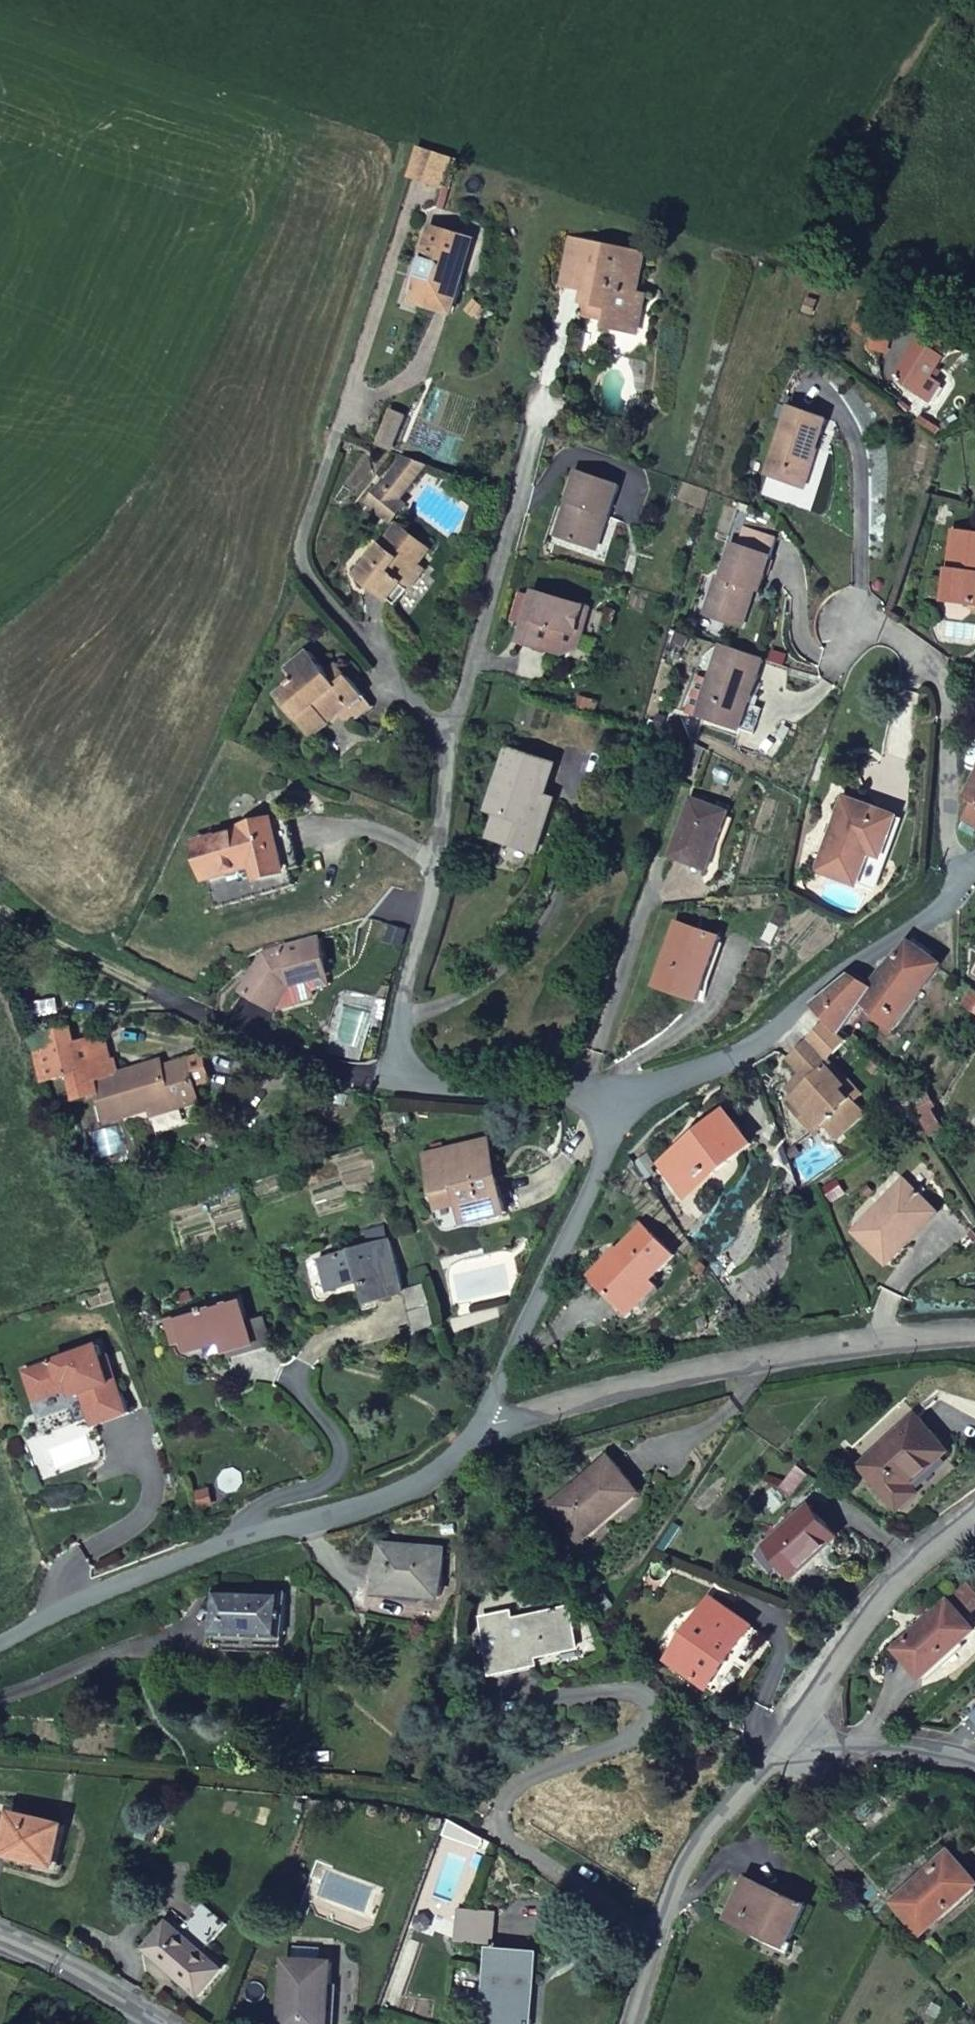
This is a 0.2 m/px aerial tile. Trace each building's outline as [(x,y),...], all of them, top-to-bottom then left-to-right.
[(420,147),(410,177),(445,187),(454,159),(420,147)] [(468,239),(432,229),(414,291),(425,295),(423,302),(435,305),(437,298),(455,303),(461,286),(455,284),(468,239)] [(650,254),(571,236),(560,282),(590,289),(585,313),(605,318),(603,326),(628,331),(630,322),(644,317),(650,295),(641,292),(650,254)] [(425,295),(414,291),(412,299),(423,302),(425,295)] [(453,310),(455,303),(437,298),(435,305),(453,310)] [(898,311),(870,305),(865,332),(872,333),(869,350),(882,353),(886,337),(891,338),(898,311)] [(640,333),(644,317),(630,322),(628,331),(640,333)] [(897,377),(922,394),(934,377),(950,355),(964,351),(940,335),(930,335),(922,340),(897,377)] [(934,377),(922,394),(934,403),(946,386),(934,377)] [(768,474),(789,481),(792,473),(811,480),(818,458),(828,420),(791,406),(768,474)] [(402,499),(408,491),(429,464),(402,455),(380,483),(389,490),(376,507),(395,522),(409,505),(402,499)] [(554,533),(589,545),(600,512),(605,514),(616,481),(574,469),(554,533)] [(792,473),(789,481),(808,488),(811,480),(792,473)] [(389,490),(380,483),(378,481),(364,498),(376,507),(389,490)] [(600,512),(589,545),(595,547),(605,514),(600,512)] [(401,526),(362,576),(392,600),(404,584),(420,565),(431,551),(401,526)] [(744,545),(770,554),(776,534),(750,526),(744,545)] [(958,530),(948,599),(974,602),(974,533),(958,530)] [(758,589),(770,554),(744,545),(733,542),(723,574),(717,572),(704,612),(742,624),(751,598),(747,597),(751,587),(758,589)] [(429,572),(420,565),(404,584),(413,592),(429,572)] [(589,605),(532,589),(519,641),(563,653),(573,648),(577,632),(582,633),(589,605)] [(762,658),(719,644),(709,678),(716,680),(705,716),(742,727),(762,658)] [(336,680),(330,673),(315,653),(292,671),(299,682),(290,689),(307,711),(301,716),(317,736),(333,723),(330,720),(350,704),(354,709),(347,714),(354,723),(373,708),(345,673),(336,680)] [(345,673),(340,666),(330,673),(336,680),(345,673)] [(716,680),(709,678),(698,714),(705,716),(716,680)] [(307,711),(290,689),(283,694),(301,716),(307,711)] [(706,747),(694,741),(687,761),(699,765),(706,747)] [(500,812),(493,836),(540,851),(550,815),(541,812),(547,793),(555,764),(509,750),(491,809),(500,812)] [(541,812),(550,815),(556,796),(547,793),(541,812)] [(886,859),(903,815),(847,796),(821,871),(863,886),(874,854),(886,859)] [(695,797),(674,857),(712,870),(733,811),(695,797)] [(293,868),(302,865),(288,816),(201,845),(220,906),(298,884),(293,868)] [(681,922),(660,984),(700,998),(721,936),(681,922)] [(323,938),(270,954),(274,964),(262,966),(246,994),(280,1013),(294,987),(335,976),(323,938)] [(851,976),(813,1005),(815,1007),(842,1033),(865,1003),(895,1029),(943,963),(910,939),(871,985),(851,976)] [(86,1039),(38,1052),(47,1080),(94,1066),(86,1039)] [(833,1064),(811,1040),(790,1058),(813,1084),(788,1101),(802,1117),(807,1112),(820,1128),(825,1123),(837,1137),(863,1114),(842,1092),(847,1087),(828,1067),(833,1064)] [(203,1056),(188,1061),(196,1085),(211,1081),(203,1056)] [(178,1109),(201,1102),(196,1085),(188,1061),(165,1068),(163,1061),(98,1081),(111,1122),(152,1109),(176,1102),(178,1109)] [(155,1116),(178,1109),(176,1102),(152,1109),(155,1116)] [(753,1144),(725,1111),(689,1141),(692,1146),(671,1162),(689,1184),(710,1167),(714,1174),(753,1144)] [(509,1211),(500,1178),(491,1140),(428,1154),(437,1194),(458,1189),(461,1201),(466,1222),(509,1211)] [(687,1196),(714,1174),(710,1167),(689,1184),(671,1162),(692,1146),(689,1141),(661,1163),(687,1196)] [(635,1163),(648,1180),(657,1173),(653,1168),(657,1166),(648,1153),(635,1163)] [(904,1181),(855,1232),(891,1264),(906,1248),(900,1242),(933,1209),(904,1181)] [(458,1189),(437,1194),(440,1205),(461,1201),(458,1189)] [(645,1224),(596,1276),(629,1308),(654,1281),(679,1255),(645,1224)] [(371,1303),(406,1292),(391,1242),(324,1262),(333,1292),(365,1283),(371,1303)] [(629,1308),(596,1276),(592,1280),(630,1317),(660,1286),(654,1281),(629,1308)] [(406,1292),(417,1332),(439,1325),(427,1285),(406,1292)] [(182,1319),(189,1342),(193,1353),(226,1343),(230,1354),(272,1341),(264,1314),(247,1319),(242,1300),(182,1319)] [(176,1346),(189,1342),(182,1319),(169,1323),(176,1346)] [(135,1414),(123,1381),(117,1383),(108,1359),(103,1346),(32,1372),(43,1402),(65,1394),(62,1387),(76,1381),(78,1389),(82,1397),(89,1395),(101,1426),(135,1414)] [(123,1381),(114,1357),(108,1359),(117,1383),(123,1381)] [(78,1389),(76,1381),(62,1387),(65,1394),(78,1389)] [(862,1466),(901,1510),(919,1494),(912,1484),(948,1452),(916,1416),(862,1466)] [(583,1542),(641,1492),(610,1456),(552,1506),(583,1542)] [(798,1577),(840,1539),(811,1507),(769,1545),(798,1577)] [(444,1549),(382,1544),(378,1593),(442,1600),(444,1549)] [(897,1647),(923,1677),(974,1629),(964,1616),(974,1606),(974,1596),(965,1585),(897,1647)] [(286,1594),(215,1592),(215,1645),(284,1648),(286,1594)] [(712,1688),(744,1641),(753,1628),(714,1602),(673,1663),(712,1688)] [(537,1659),(580,1650),(571,1611),(512,1623),(511,1616),(484,1620),(497,1674),(538,1666),(537,1659)] [(14,1814),(4,1853),(56,1867),(66,1826),(14,1814)] [(897,1900),(923,1929),(974,1883),(974,1881),(950,1852),(897,1900)] [(808,1904),(746,1876),(728,1916),(767,1933),(768,1930),(791,1941),(808,1904)] [(171,1924),(147,1951),(201,1999),(224,1971),(205,1953),(227,1926),(204,1906),(181,1933),(171,1924)] [(491,1942),(493,1913),(461,1910),(459,1940),(491,1942)] [(538,1955),(490,1951),(485,2023),(532,2023),(538,1955)] [(286,2023),(330,2023),(334,1964),(289,1962),(286,2023)] [(929,2010),(933,2013),(939,2016),(945,2006),(935,2000),(929,2010)]
